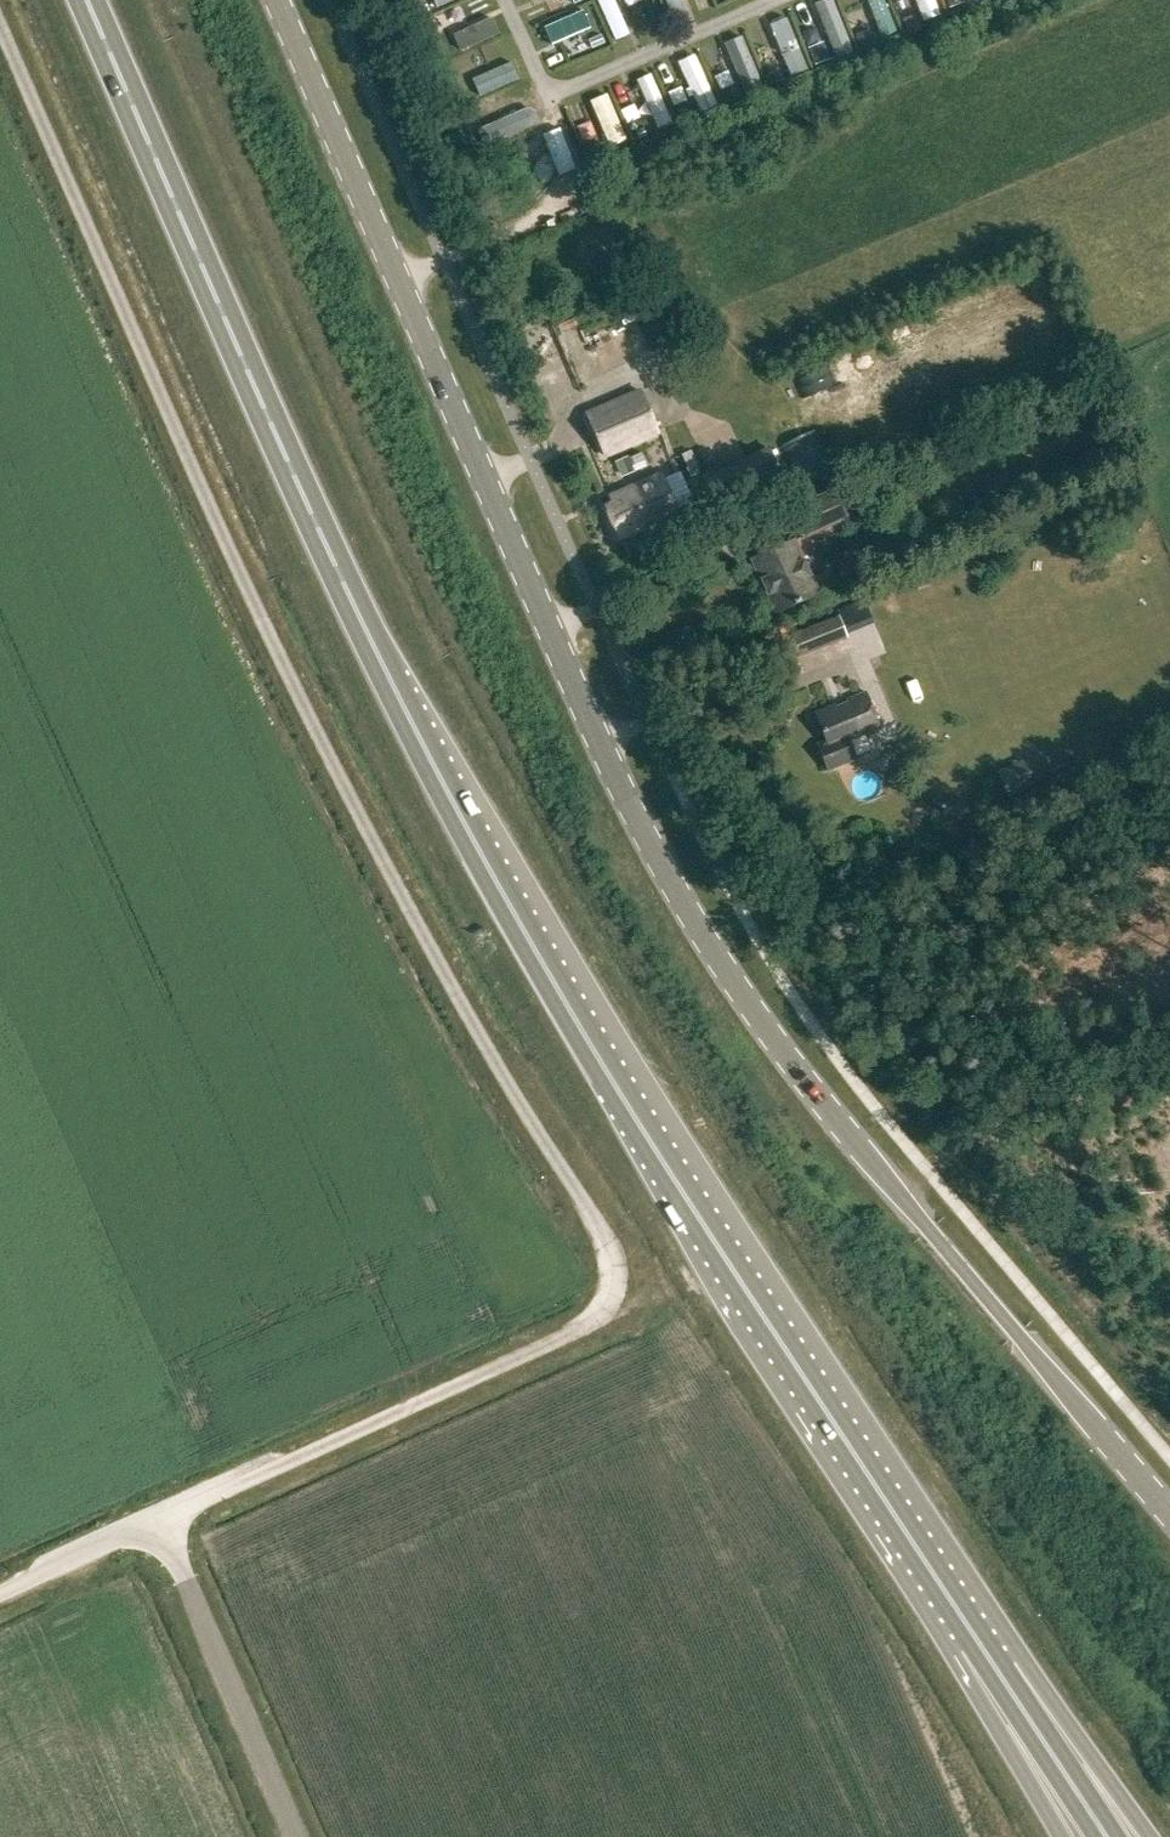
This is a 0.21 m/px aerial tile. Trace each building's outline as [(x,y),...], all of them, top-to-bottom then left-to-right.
[(459,0),(430,0),(435,11),(459,0)] [(624,36),(639,30),(625,0),(608,0),(624,36)] [(678,10),(692,5),(691,0),(675,0),(678,10)] [(838,45),(854,42),(845,0),(828,0),(838,45)] [(887,31),(901,27),(893,0),(879,0),(887,31)] [(900,13),(906,27),(922,19),(915,5),(900,13)] [(561,37),(590,24),(583,8),(554,22),(561,37)] [(795,12),(784,16),(797,60),(808,56),(795,12)] [(855,31),(860,42),(874,35),(868,24),(855,31)] [(831,59),(824,42),(808,48),(815,65),(831,59)] [(776,61),(769,45),(760,49),(766,65),(776,61)] [(678,113),(683,123),(696,116),(691,107),(678,113)] [(632,132),(637,142),(649,136),(644,126),(632,132)] [(586,150),(592,162),(607,154),(601,142),(586,150)] [(657,336),(667,333),(660,310),(650,313),(657,336)] [(584,412),(604,458),(660,432),(659,431),(640,388),(584,412)] [(703,480),(715,505),(782,473),(769,448),(703,480)] [(607,505),(620,536),(678,512),(662,474),(612,495),(615,502),(607,505)] [(849,518),(835,487),(788,507),(802,538),(849,518)] [(751,558),(775,612),(818,593),(794,540),(751,558)] [(856,608),(784,635),(793,658),(864,630),(856,608)] [(817,743),(827,769),(855,758),(848,740),(880,728),(866,692),(815,711),(826,739),(817,743)]
